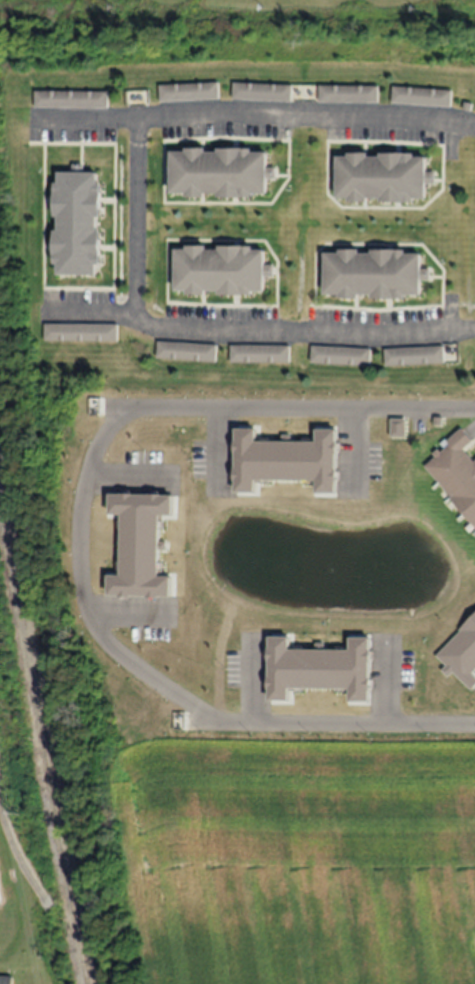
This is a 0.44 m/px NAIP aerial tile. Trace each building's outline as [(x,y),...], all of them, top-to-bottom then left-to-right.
[(158,84),(158,97),(215,96),(214,82),(158,84)] [(289,82),(230,82),(230,97),(289,98),(289,82)] [(375,84),(316,84),(316,99),(375,99),(375,84)] [(449,88),(390,85),(389,101),(448,105),(449,88)] [(165,147),(165,194),(263,194),(263,147),(165,147)] [(422,152),(332,152),(332,199),(422,199),(422,152)] [(49,272),(95,273),(95,170),(50,169),(49,272)] [(261,292),(261,244),(171,244),(170,292),(261,292)] [(417,296),(417,248),(319,248),(320,296),(417,296)] [(114,339),(114,322),(42,322),(42,339),(114,339)] [(153,357),(213,360),(214,342),(154,340),(153,357)] [(228,361),(287,361),(287,343),(228,343),(228,361)] [(368,364),(369,347),(308,345),(308,363),(368,364)] [(382,347),(382,364),(443,363),(442,345),(382,347)] [(472,461),(460,449),(470,439),(458,426),(417,467),(474,524),(474,458),(472,461)] [(309,430),(258,432),(259,453),(310,452),(309,430)] [(9,975),(0,975),(0,983),(9,983),(9,975)]
